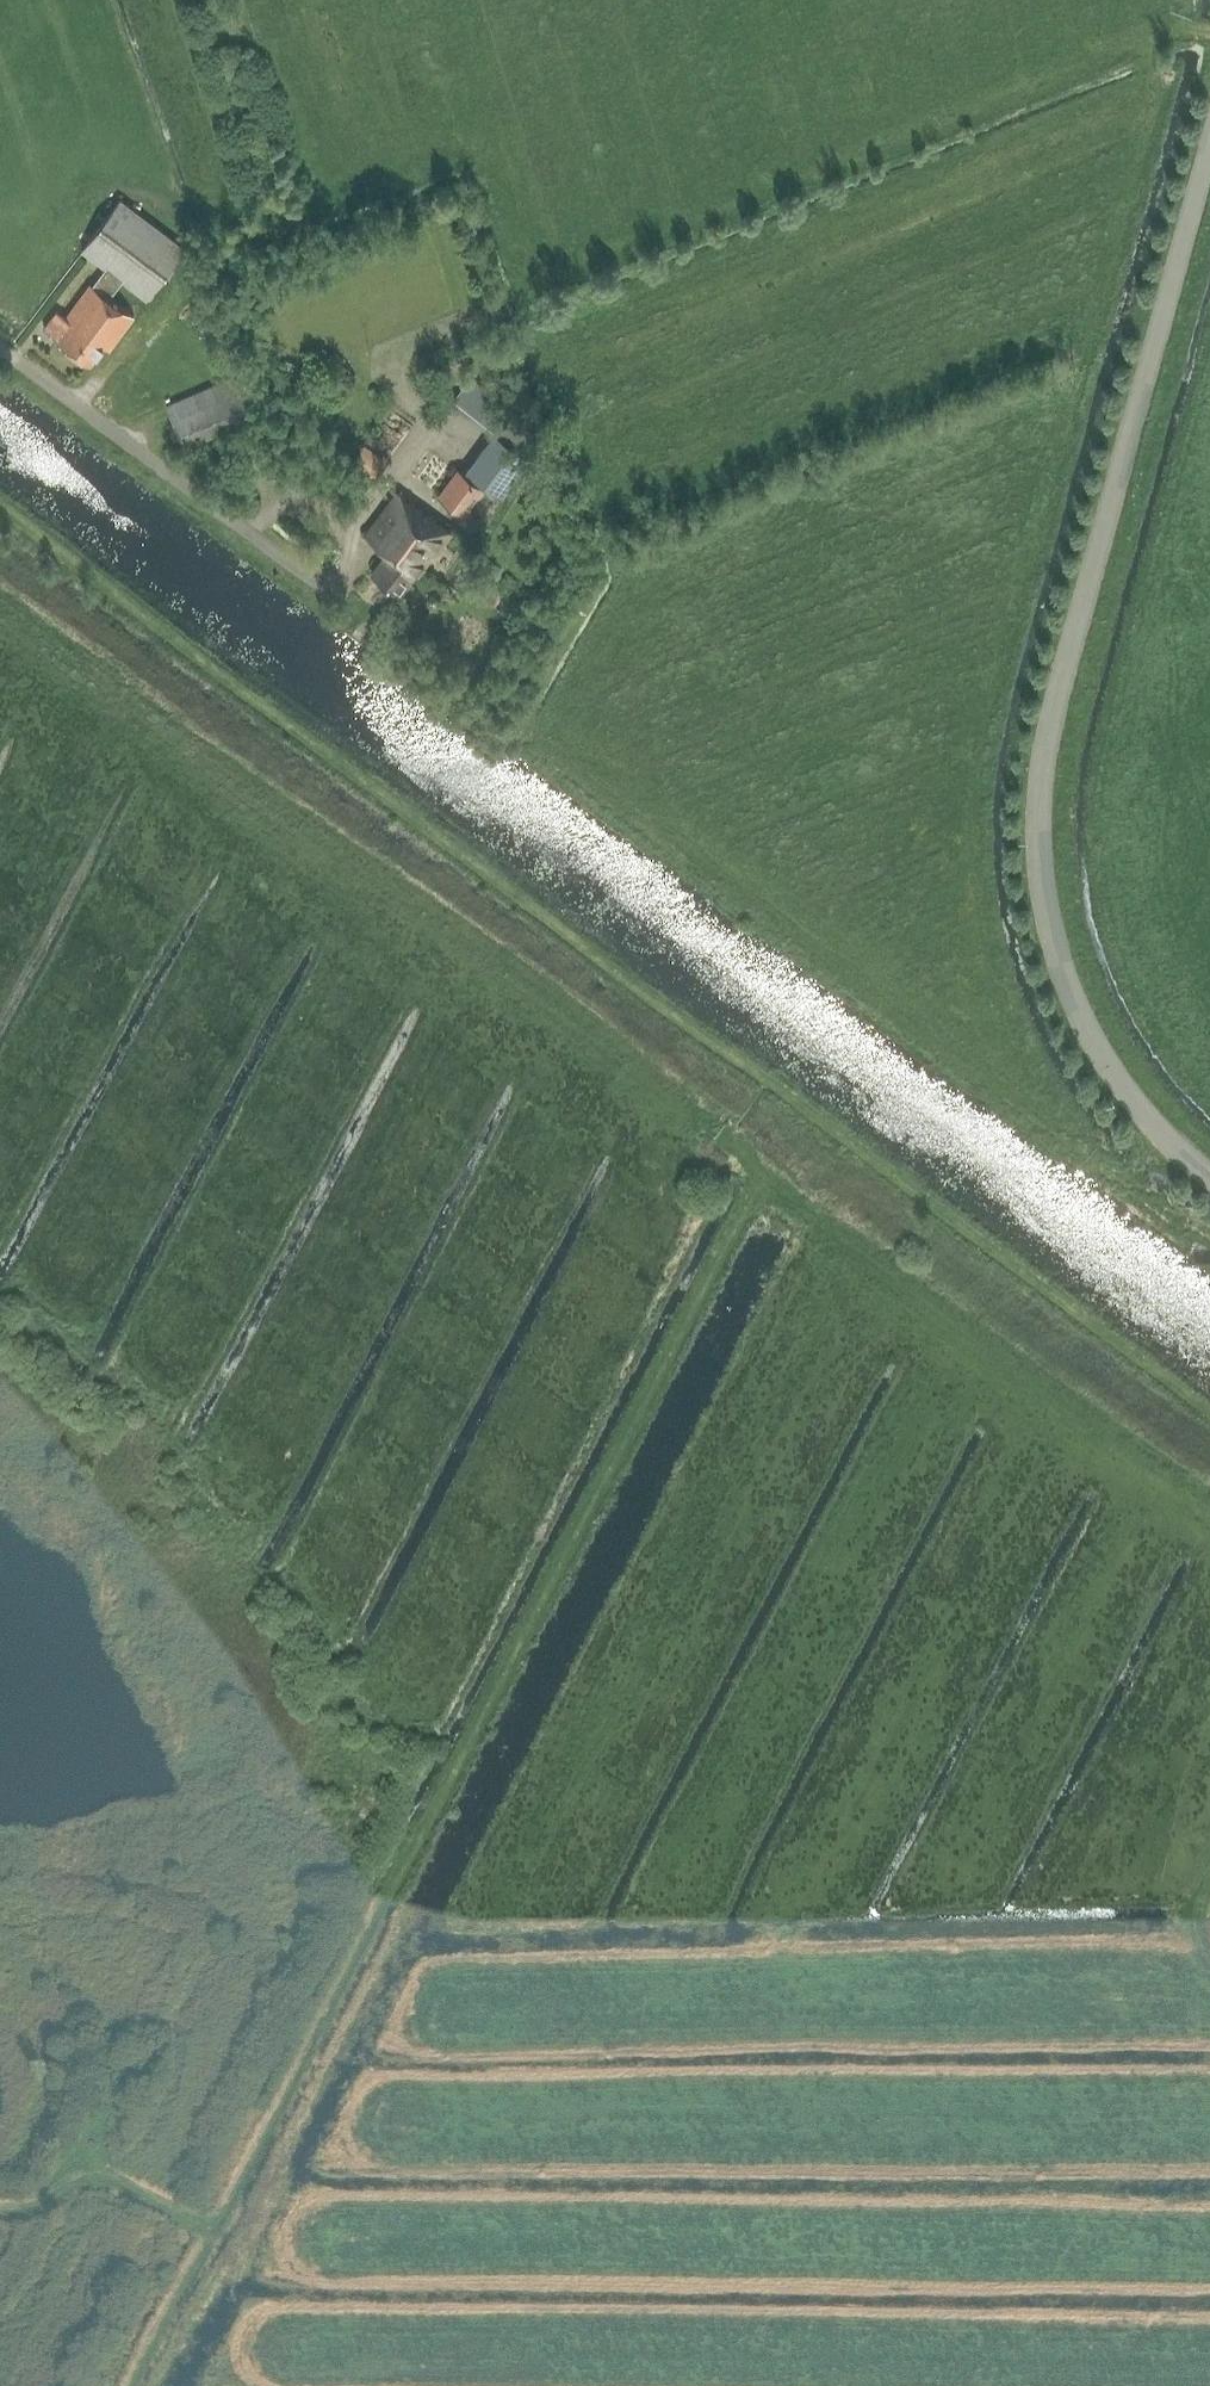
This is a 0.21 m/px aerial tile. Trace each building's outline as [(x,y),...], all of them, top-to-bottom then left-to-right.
[(110,298),(124,280),(149,299),(187,248),(122,199),(84,250),(107,267),(94,285),(92,284),(67,317),(58,310),(44,328),(59,339),(91,363),(102,348),(108,353),(136,316),(110,298)] [(472,374),(452,399),(497,435),(512,447),(514,444),(532,421),(472,374)] [(253,418),(235,377),(167,406),(184,447),(253,418)] [(497,435),(471,472),(505,496),(533,457),(514,444),(512,447),(497,435)] [(363,450),(354,463),(377,479),(386,466),(363,450)] [(466,513),(486,486),(460,467),(440,495),(466,513)] [(420,575),(452,532),(397,492),(366,535),(387,551),(372,572),(402,593),(417,572),(420,575)]
